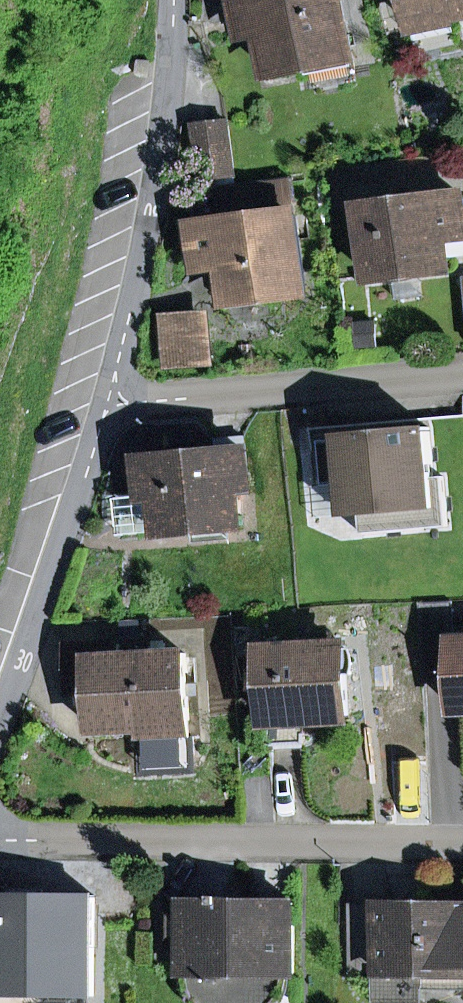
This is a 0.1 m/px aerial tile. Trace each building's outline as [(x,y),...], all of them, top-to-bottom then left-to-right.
[(307,58),(350,49),(341,0),(239,0),(246,36),(263,33),(271,72),(309,65),(307,58)] [(452,15),(462,13),(462,0),(409,0),(415,28),(453,19),(452,15)] [(195,125),(201,180),(234,176),(227,121),(195,125)] [(290,181),(217,190),(221,225),(295,216),(290,181)] [(445,267),(442,238),(462,235),(462,207),(462,197),(364,209),(372,276),(445,267)] [(306,290),(297,215),(295,216),(221,225),(193,229),(198,265),(222,261),(227,298),(231,298),(230,293),(263,289),(264,295),(306,290)] [(231,298),(264,295),(263,289),(230,293),(231,298)] [(167,325),(170,361),(207,358),(203,321),(167,325)] [(360,514),(362,534),(448,527),(443,477),(433,478),(429,428),(337,436),(337,440),(319,441),(323,486),(341,484),(344,516),(360,514)] [(238,525),(235,489),(248,488),(244,438),(216,440),(217,452),(143,462),(147,496),(160,495),(163,532),(238,525)] [(316,518),(344,516),(341,484),(323,486),(313,487),(316,518)] [(147,496),(118,498),(121,535),(163,532),(160,495),(147,496)] [(422,683),(457,682),(458,711),(462,710),(462,640),(455,641),(453,602),(418,603),(422,683)] [(303,743),(302,718),(349,715),(346,649),(327,650),(327,637),(313,638),(292,652),(265,653),(270,745),(303,743)] [(148,728),(148,722),(188,721),(185,656),(122,659),(121,645),(71,648),(73,677),(96,676),(99,730),(148,728)] [(40,996),(94,997),(95,896),(42,896),(9,895),(0,895),(0,981),(41,982),(40,996)] [(292,975),(295,904),(223,903),(223,897),(216,897),(216,903),(184,903),(183,917),(183,936),(182,974),(188,974),(195,995),(200,1002),(285,1002),(291,993),(292,975)] [(424,989),(462,990),(462,905),(384,904),(384,910),(350,910),(349,973),(376,973),(375,1002),(424,1002),(424,989)] [(171,917),(171,935),(183,936),(183,917),(171,917)] [(40,996),(41,982),(0,981),(0,996),(40,996)]
